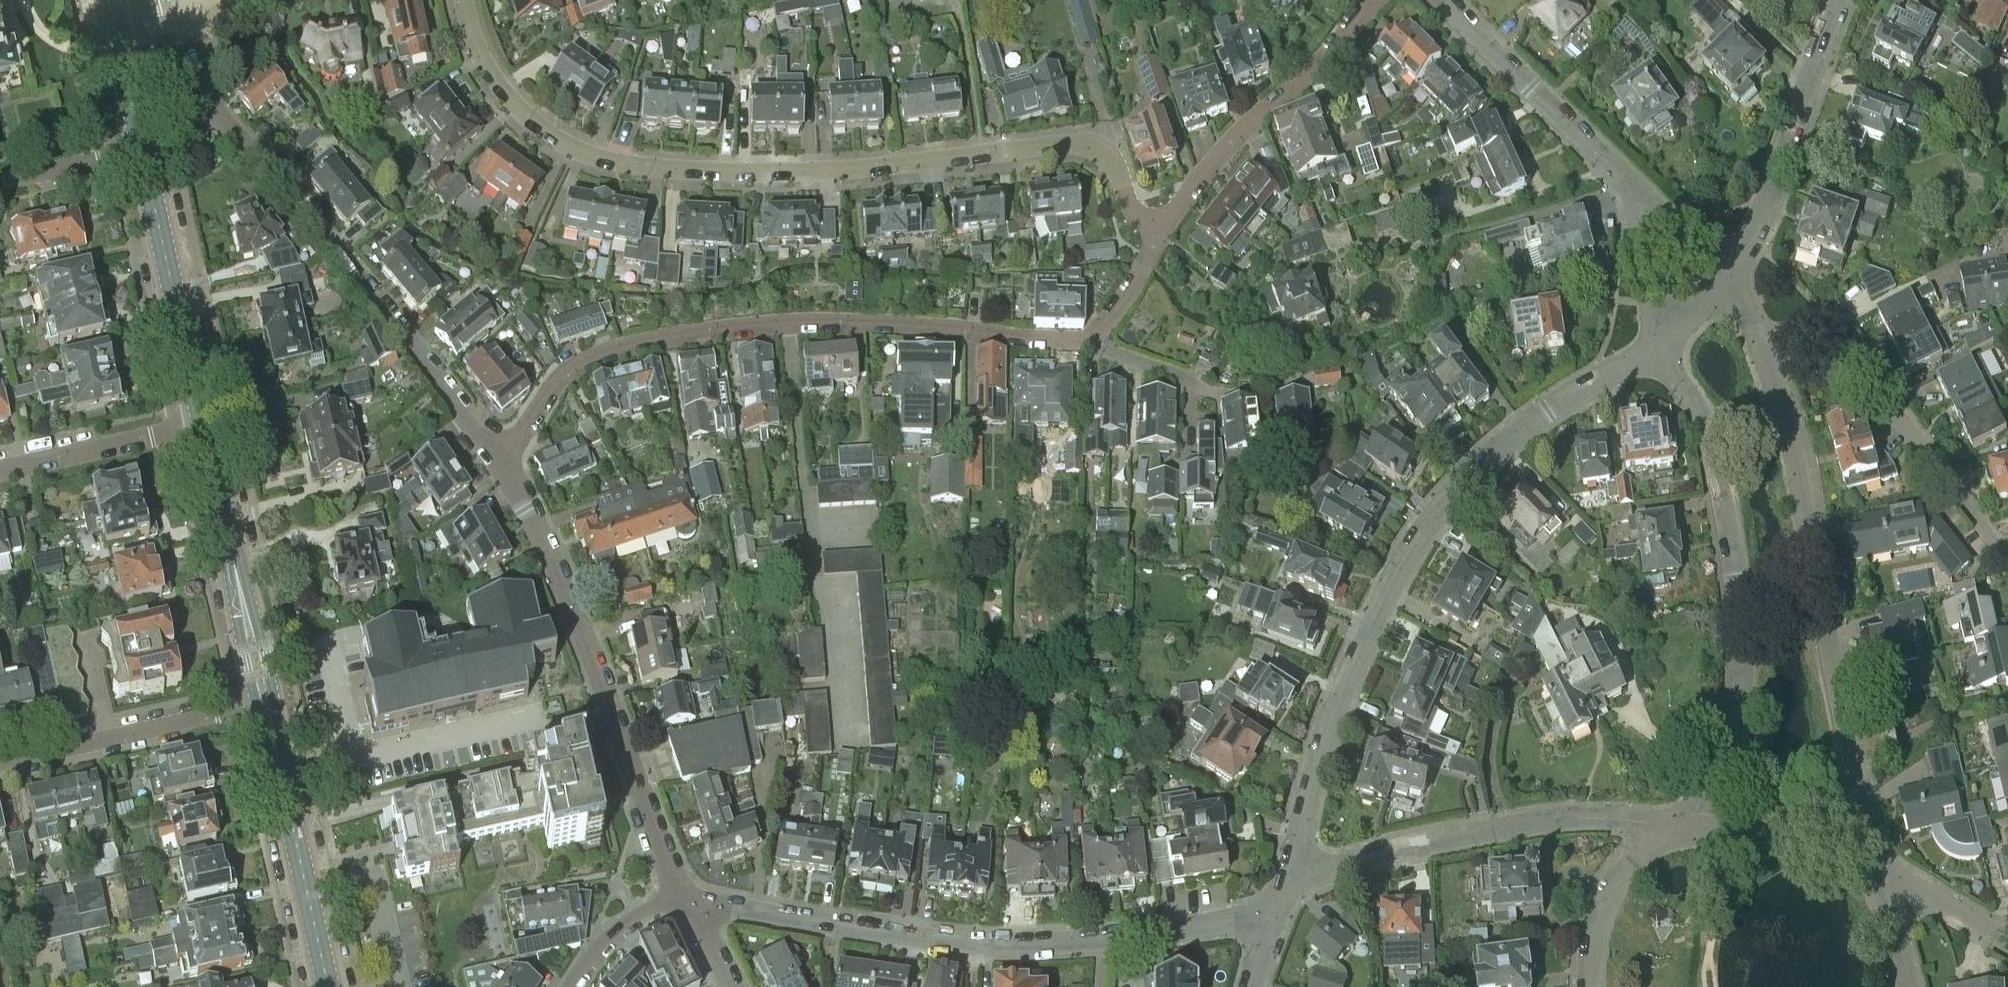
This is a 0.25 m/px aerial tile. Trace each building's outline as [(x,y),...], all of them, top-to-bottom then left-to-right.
[(7,67),(10,63),(7,51),(17,49),(15,44),(19,39),(17,33),(12,29),(11,24),(7,25),(1,0),(0,0),(0,68),(7,67)] [(559,0),(511,0),(518,24),(555,14),(555,13),(562,11),(559,0)] [(577,5),(584,26),(588,26),(589,26),(586,19),(615,8),(612,0),(575,0),(577,5)] [(809,0),(801,0),(777,5),(780,19),(810,13),(809,0)] [(810,13),(843,6),(842,0),(809,0),(810,13)] [(1086,0),(1067,0),(1081,48),(1098,43),(1086,0)] [(1255,2),(1272,15),(1287,27),(1308,0),(1256,0),(1255,2)] [(1530,13),(1561,43),(1584,20),(1582,19),(1591,9),(1582,0),(1542,0),(1530,13)] [(1730,11),(1718,0),(1704,0),(1701,3),(1721,21),(1730,11)] [(1988,0),(1977,26),(1997,35),(2007,11),(2007,9),(1988,0)] [(1917,16),(1936,26),(1940,27),(1944,19),(1923,2),(1917,16)] [(1607,19),(1616,28),(1625,18),(1630,13),(1621,4),(1607,19)] [(584,26),(577,5),(564,10),(571,31),(584,26)] [(395,49),(398,61),(409,59),(409,60),(427,56),(424,43),(425,42),(418,6),(387,12),(395,49)] [(1890,70),(1895,60),(1914,70),(1936,26),(1911,13),(1906,24),(1894,18),(1887,34),(1885,33),(1876,51),(1877,51),(1872,61),(1890,70)] [(1652,58),(1660,52),(1645,32),(1642,35),(1625,18),(1616,28),(1608,36),(1618,45),(1628,34),(1636,42),(1638,40),(1650,59),(1652,58)] [(1232,31),(1228,20),(1214,25),(1222,48),(1226,59),(1220,61),(1224,72),(1230,71),(1236,88),(1254,81),(1253,78),(1270,73),(1257,36),(1253,24),(1232,31)] [(1397,65),(1423,38),(1409,25),(1407,28),(1403,23),(1396,31),(1395,30),(1378,46),(1379,47),(1368,57),(1377,66),(1387,55),(1397,65)] [(346,63),(360,60),(352,24),(328,30),(326,33),(313,27),(302,48),(318,57),(320,68),(323,67),(324,73),(324,74),(325,76),(327,77),(328,78),(331,78),(333,78),(336,77),(337,75),(338,73),(338,70),(337,65),(339,64),(338,58),(345,57),(346,63)] [(1726,26),(1718,35),(1707,45),(1716,55),(1703,67),(1733,98),(1734,97),(1740,103),(1754,90),(1747,84),(1765,66),(1726,26)] [(688,28),(687,38),(698,40),(699,29),(688,28)] [(611,41),(613,30),(600,29),(598,39),(611,41)] [(613,30),(611,41),(623,43),(626,32),(613,30)] [(1953,44),(1984,69),(1990,54),(1963,32),(1953,44)] [(664,58),(662,58),(664,66),(672,67),(674,37),(661,39),(664,58)] [(1423,38),(1397,65),(1386,75),(1395,84),(1402,77),(1405,79),(1408,76),(1415,83),(1441,57),(1423,38)] [(919,64),(930,62),(929,49),(918,50),(919,64)] [(570,99),(591,70),(580,62),(583,57),(574,50),(570,55),(548,84),(570,99)] [(711,74),(723,75),(734,76),(736,52),(723,51),(721,64),(712,63),(711,74)] [(377,63),(385,61),(383,52),(375,54),(377,63)] [(876,58),(880,81),(889,80),(886,56),(876,58)] [(1151,103),(1168,97),(1170,96),(1157,58),(1138,65),(1151,103)] [(1652,58),(1650,59),(1643,64),(1642,63),(1630,72),(1639,82),(1615,99),(1641,136),(1652,128),(1657,136),(1672,125),(1667,117),(1677,110),(1661,87),(1669,82),(1652,58)] [(776,59),(776,69),(776,129),(801,129),(801,93),(786,93),(786,59),(776,59)] [(1435,109),(1464,80),(1446,61),(1419,88),(1431,100),(1428,102),(1435,109)] [(597,62),(591,70),(570,99),(592,115),(613,86),(619,78),(597,62)] [(932,76),(930,62),(919,64),(920,78),(927,77),(932,76)] [(855,128),(852,68),(851,68),(851,63),(837,63),(839,93),(828,93),(830,130),(855,128)] [(852,68),(855,128),(880,126),(879,103),(887,103),(886,85),(876,85),(876,90),(863,91),(862,67),(852,68)] [(400,69),(381,73),(387,99),(406,95),(400,69)] [(776,129),(776,69),(767,69),(767,93),(750,93),(751,130),(776,129)] [(1045,114),(1041,115),(1042,121),(1069,113),(1056,69),(1029,77),(1031,82),(1035,81),(1045,114)] [(1376,86),(1377,86),(1371,69),(1361,72),(1368,94),(1373,90),(1372,89),(1376,88),(1376,86)] [(304,108),(298,100),(287,87),(285,88),(271,71),(261,80),(254,72),(238,85),(245,93),(239,98),(254,115),(276,96),(287,109),(294,118),(304,108)] [(380,73),(362,77),(367,104),(386,101),(380,73)] [(1228,112),(1216,76),(1194,84),(1194,83),(1172,90),(1185,128),(1189,127),(1190,130),(1203,125),(1202,122),(1206,121),(1206,120),(1228,112)] [(927,77),(920,78),(913,79),(914,91),(899,93),(903,124),(933,120),(929,89),(927,77)] [(1435,109),(1430,115),(1430,116),(1437,122),(1442,117),(1442,116),(1445,113),(1455,124),(1458,124),(1470,112),(1474,115),(1486,103),(1482,100),(1483,99),(1464,80),(1435,109)] [(1035,81),(1031,82),(1005,90),(997,93),(1006,125),(1015,122),(1015,123),(1041,115),(1045,114),(1035,81)] [(670,89),(671,89),(672,84),(661,83),(660,88),(644,87),(641,123),(666,125),(665,128),(667,128),(670,89)] [(685,91),(671,89),(670,89),(667,128),(683,129),(683,127),(692,128),(695,92),(696,87),(685,86),(685,91)] [(955,86),(929,89),(933,120),(959,117),(955,86)] [(1381,99),(1377,86),(1376,86),(1376,88),(1372,89),(1373,90),(1368,94),(1371,102),(1381,99)] [(695,92),(692,128),(718,130),(721,94),(722,88),(710,87),(709,93),(695,92)] [(430,136),(459,113),(442,91),(412,114),(430,136)] [(635,113),(637,93),(629,92),(623,112),(635,113)] [(386,104),(393,117),(410,108),(403,96),(386,104)] [(1884,108),(1859,99),(1847,130),(1850,131),(1845,142),(1862,149),(1867,137),(1888,144),(1888,143),(1897,146),(1903,130),(1903,131),(1903,130),(1923,137),(1930,120),(1920,115),(1910,108),(1911,105),(1888,97),(1884,108)] [(1295,114),(1321,179),(1332,175),(1335,181),(1352,174),(1345,158),(1338,161),(1321,119),(1328,117),(1323,104),(1316,107),(1315,106),(1295,114)] [(1430,116),(1430,115),(1425,110),(1417,119),(1411,124),(1413,126),(1420,124),(1421,123),(1422,124),(1430,116)] [(459,113),(430,136),(440,149),(430,156),(438,166),(481,132),(466,112),(461,116),(459,113)] [(1139,117),(1141,126),(1127,130),(1139,165),(1140,164),(1143,173),(1159,168),(1158,165),(1177,158),(1164,118),(1153,122),(1151,113),(1139,117)] [(1321,179),(1295,114),(1274,122),(1300,188),(1321,179)] [(1487,165),(1511,154),(1496,121),(1473,131),(1471,126),(1447,137),(1441,140),(1448,156),(1454,153),(1456,156),(1474,148),(1479,158),(1483,156),(1487,165)] [(1383,144),(1381,139),(1375,122),(1362,127),(1369,148),(1356,152),(1364,177),(1379,171),(1373,153),(1384,149),(1383,144)] [(294,143),(302,153),(303,155),(322,139),(313,128),(294,143)] [(1959,132),(1955,139),(1970,149),(1975,142),(1959,132)] [(328,152),(330,150),(337,144),(329,134),(322,139),(320,141),(328,152)] [(1383,144),(1400,139),(1398,134),(1381,139),(1383,144)] [(328,205),(352,185),(335,165),(340,161),(330,150),(310,167),(320,176),(311,184),(328,205)] [(498,195),(518,167),(498,152),(471,190),(479,196),(486,187),(498,195)] [(1511,154),(1487,165),(1495,182),(1486,186),(1493,200),(1502,196),(1502,198),(1509,195),(1526,187),(1529,181),(1526,173),(1519,170),(1511,154)] [(1453,179),(1468,173),(1465,167),(1469,165),(1466,158),(1452,164),(1454,170),(1450,172),(1453,179)] [(436,193),(452,177),(442,167),(426,183),(436,193)] [(518,167),(498,195),(488,210),(496,216),(507,201),(520,211),(540,183),(518,167)] [(1232,191),(1274,224),(1278,219),(1272,214),(1284,199),(1290,193),(1281,171),(1261,180),(1249,170),(1232,191)] [(1468,173),(1453,179),(1456,186),(1470,180),(1468,173)] [(452,177),(436,193),(433,197),(446,209),(468,187),(456,175),(453,178),(452,177)] [(1709,182),(1705,178),(1700,177),(1695,181),(1695,186),(1698,191),(1704,191),(1708,188),(1709,182)] [(1051,186),(1057,236),(1067,234),(1067,227),(1077,226),(1080,221),(1075,183),(1051,186)] [(352,185),(328,205),(346,226),(356,218),(365,229),(383,213),(374,201),(369,206),(352,185)] [(1057,236),(1051,186),(1027,189),(1031,223),(1043,221),(1043,224),(1049,237),(1057,236)] [(1330,186),(1322,190),(1327,205),(1335,201),(1330,186)] [(1421,190),(1401,197),(1409,220),(1429,213),(1421,190)] [(1274,224),(1232,191),(1216,211),(1254,242),(1268,222),(1272,225),(1274,224)] [(1850,207),(1848,213),(1814,201),(1799,245),(1800,246),(1797,255),(1838,269),(1851,232),(1870,239),(1878,216),(1885,219),(1890,202),(1858,191),(1853,208),(1850,207)] [(998,193),(973,196),(978,230),(1003,227),(998,193)] [(587,242),(595,199),(594,199),(593,201),(569,196),(562,232),(578,235),(577,240),(587,242)] [(978,230),(973,196),(948,200),(952,233),(978,230)] [(595,199),(587,242),(611,247),(612,241),(619,206),(610,204),(611,202),(595,199)] [(888,205),(892,238),(919,235),(916,202),(888,205)] [(892,238),(888,205),(861,207),(865,241),(892,238)] [(279,272),(301,268),(299,260),(294,251),(283,237),(265,216),(260,220),(253,206),(235,214),(242,229),(235,231),(241,258),(254,254),(255,257),(262,253),(272,274),(279,273),(279,272)] [(619,206),(612,241),(626,244),(623,261),(657,267),(657,257),(658,243),(639,239),(645,211),(619,206)] [(1316,219),(1311,206),(1298,211),(1303,224),(1316,219)] [(790,242),(817,241),(816,210),(789,211),(790,242)] [(703,246),(704,212),(677,211),(675,245),(703,246)] [(790,242),(789,211),(763,212),(763,228),(755,228),(756,242),(764,242),(790,242)] [(1254,242),(1216,211),(1192,241),(1207,253),(1215,244),(1236,262),(1244,252),(1245,253),(1253,243),(1254,242)] [(730,248),(731,222),(732,214),(704,212),(703,246),(730,248)] [(1374,220),(1379,238),(1407,229),(1402,212),(1374,220)] [(74,268),(71,252),(83,249),(75,213),(44,220),(55,272),(74,268)] [(1534,269),(1543,266),(1544,269),(1577,260),(1579,268),(1595,263),(1593,255),(1587,235),(1588,235),(1592,229),(1590,220),(1583,218),(1583,217),(1531,233),(1528,222),(1521,224),(1483,235),(1488,251),(1525,239),(1528,250),(1534,269)] [(55,272),(44,220),(13,227),(20,263),(46,257),(47,262),(49,273),(55,272)] [(1288,266),(1332,253),(1353,246),(1346,224),(1322,232),(1322,231),(1311,234),(1281,247),(1288,266)] [(1018,234),(1018,236),(1022,266),(1035,265),(1032,233),(1018,234)] [(532,238),(521,235),(519,234),(511,254),(523,259),(532,238)] [(399,291),(423,271),(406,251),(410,248),(401,236),(382,252),(390,262),(381,269),(399,291)] [(547,250),(536,246),(532,244),(522,268),(537,273),(547,250)] [(990,244),(980,246),(982,269),(992,268),(990,244)] [(1099,246),(1101,261),(1110,260),(1108,245),(1099,246)] [(982,269),(980,246),(970,247),(972,270),(982,269)] [(757,257),(757,247),(748,247),(748,258),(757,257)] [(893,249),(894,262),(907,261),(905,248),(893,249)] [(842,249),(830,249),(831,259),(842,258),(842,249)] [(894,262),(893,249),(880,251),(882,264),(894,262)] [(585,258),(574,255),(571,270),(582,272),(585,258)] [(657,257),(657,267),(656,285),(678,286),(680,258),(657,257)] [(609,262),(598,260),(594,280),(605,282),(609,262)] [(1968,311),(2007,304),(2007,260),(1960,269),(1968,311)] [(279,272),(279,273),(284,299),(255,306),(262,339),(316,327),(315,323),(305,325),(304,319),(300,320),(298,311),(312,307),(309,294),(306,295),(305,291),(309,290),(303,267),(301,268),(279,272)] [(42,312),(95,300),(99,300),(102,295),(100,286),(95,282),(91,283),(88,268),(35,280),(42,312)] [(1871,301),(1896,289),(1890,276),(1866,268),(1860,280),(1871,301)] [(1064,270),(1063,275),(1063,281),(1080,282),(1080,271),(1064,270)] [(1237,282),(1218,270),(1210,282),(1227,294),(1237,282)] [(431,281),(423,271),(399,291),(416,312),(432,299),(441,310),(460,295),(449,282),(445,279),(437,278),(431,281)] [(1034,290),(1032,327),(1082,329),(1084,296),(1084,282),(1083,282),(1080,282),(1063,281),(1063,275),(1035,274),(1035,290),(1034,290)] [(1436,276),(1428,295),(1447,294),(1446,275),(1436,276)] [(1330,326),(1326,316),(1326,315),(1322,302),(1329,300),(1326,292),(1319,294),(1317,288),(1312,276),(1272,291),(1273,292),(1264,296),(1271,314),(1280,311),(1288,330),(1316,319),(1320,330),(1330,326)] [(11,282),(14,294),(27,291),(24,279),(11,282)] [(846,281),(845,303),(861,304),(862,281),(846,281)] [(1922,301),(1935,295),(1930,284),(1917,291),(1922,301)] [(445,345),(497,300),(486,288),(474,299),(473,297),(433,331),(445,345)] [(1497,293),(1478,295),(1480,310),(1499,308),(1497,293)] [(1920,313),(1916,305),(1911,296),(1910,294),(1876,312),(1886,331),(1920,313)] [(1947,299),(1949,308),(1960,304),(1958,296),(1947,299)] [(98,316),(95,300),(42,312),(49,345),(102,334),(102,333),(110,331),(106,315),(98,316)] [(497,301),(497,300),(445,345),(456,358),(496,324),(510,314),(498,300),(497,301)] [(557,347),(605,331),(601,321),(612,318),(608,305),(597,308),(597,310),(550,325),(557,347)] [(1561,323),(1558,305),(1539,309),(1513,313),(1517,337),(1524,335),(1527,351),(1545,348),(1547,354),(1566,351),(1561,323)] [(542,327),(527,310),(516,319),(531,336),(542,327)] [(1930,333),(1920,313),(1886,331),(1896,351),(1930,333)] [(22,330),(35,327),(32,314),(19,317),(22,330)] [(0,335),(22,330),(19,317),(0,321),(0,333),(0,335)] [(1428,378),(1456,415),(1467,406),(1469,409),(1475,409),(1489,398),(1454,353),(1465,344),(1457,334),(1448,328),(1439,325),(1427,333),(1438,348),(1431,352),(1442,367),(1428,378)] [(1970,353),(1999,337),(1993,326),(1965,341),(1970,353)] [(316,327),(262,339),(265,352),(271,351),(274,367),(308,360),(308,359),(322,356),(319,343),(305,346),(304,340),(308,339),(307,333),(317,331),(316,327)] [(366,370),(374,366),(394,357),(380,327),(360,336),(367,351),(358,355),(366,370)] [(1937,330),(1930,333),(1896,351),(1909,375),(1943,358),(1949,354),(1937,330)] [(900,400),(949,401),(949,380),(951,380),(951,354),(934,353),(934,345),(914,344),(914,353),(897,353),(896,373),(900,373),(900,380),(891,379),(891,399),(900,399),(900,400)] [(501,414),(529,392),(514,373),(514,374),(493,348),(480,359),(475,354),(462,364),(467,370),(466,370),(487,396),(486,396),(501,414)] [(854,348),(827,350),(831,395),(842,394),(841,386),(857,384),(854,348)] [(743,412),(741,412),(742,423),(757,422),(758,432),(758,433),(765,432),(781,430),(779,408),(777,408),(771,349),(753,351),(759,400),(756,400),(755,411),(743,412)] [(36,396),(113,378),(111,369),(118,367),(114,350),(107,352),(107,350),(61,361),(64,375),(49,378),(44,375),(36,376),(33,382),(34,385),(13,390),(15,401),(28,398),(35,396),(36,396)] [(827,350),(802,352),(806,398),(831,396),(831,395),(827,350)] [(964,424),(975,424),(991,424),(991,421),(996,421),(996,413),(997,413),(997,394),(1004,394),(1004,351),(976,350),(975,410),(964,410),(964,424)] [(753,351),(736,353),(742,402),(743,401),(756,400),(759,400),(753,351)] [(722,435),(725,446),(736,445),(734,433),(735,433),(728,383),(716,384),(714,370),(717,369),(715,358),(712,359),(712,355),(695,358),(698,387),(701,387),(705,415),(712,414),(716,435),(722,435)] [(1949,402),(1991,381),(1979,357),(1971,361),(1937,378),(1949,402)] [(698,387),(695,358),(678,360),(688,439),(716,436),(716,435),(712,414),(705,415),(701,387),(698,387)] [(641,369),(642,371),(647,393),(638,395),(641,409),(651,407),(653,417),(670,413),(668,403),(658,364),(641,369)] [(1014,364),(1014,372),(1013,409),(1030,409),(1030,426),(1069,427),(1070,372),(1056,372),(1056,364),(1014,364)] [(1313,372),(1314,387),(1314,389),(1337,386),(1335,368),(1313,372)] [(1456,415),(1428,378),(1411,391),(1399,374),(1386,384),(1380,376),(1379,375),(1376,378),(1370,370),(1362,375),(1369,384),(1382,401),(1392,393),(1417,426),(1418,425),(1427,437),(1439,427),(1445,435),(1462,423),(1456,415)] [(647,393),(642,371),(610,379),(615,400),(626,397),(630,412),(641,409),(638,395),(647,393)] [(615,400),(610,379),(609,377),(592,381),(601,420),(619,416),(619,415),(630,412),(626,397),(615,400)] [(115,388),(113,378),(36,396),(35,396),(38,409),(50,406),(70,402),(73,416),(119,405),(119,404),(126,402),(122,386),(115,388)] [(1991,381),(1949,402),(1961,425),(1995,408),(2002,404),(1991,381)] [(341,388),(345,405),(371,399),(368,382),(341,388)] [(1108,435),(1109,385),(1092,385),(1091,434),(1087,433),(1087,458),(1091,458),(1091,456),(1106,457),(1106,459),(1108,459),(1108,435)] [(1109,385),(1108,435),(1125,435),(1126,386),(1109,385)] [(8,421),(0,386),(0,423),(8,421)] [(1308,393),(1273,397),(1279,447),(1313,443),(1308,393)] [(1154,447),(1155,395),(1135,394),(1135,447),(1154,447)] [(1174,395),(1155,395),(1154,447),(1157,447),(1157,456),(1168,456),(1168,452),(1173,452),(1173,447),(1174,395)] [(28,398),(15,401),(18,410),(30,407),(28,398)] [(1237,401),(1243,460),(1244,460),(1243,450),(1259,449),(1254,399),(1237,401)] [(949,401),(900,400),(899,437),(898,437),(898,448),(918,449),(918,444),(930,444),(930,437),(944,437),(948,434),(948,423),(949,401)] [(1243,460),(1237,401),(1220,403),(1226,462),(1243,460)] [(308,450),(354,440),(350,425),(353,420),(351,410),(348,408),(307,417),(310,431),(304,432),(308,450)] [(1837,459),(1880,447),(1878,444),(1871,445),(1866,430),(1860,432),(1856,419),(1851,420),(1848,408),(1832,412),(1836,425),(1828,427),(1837,459)] [(2007,432),(1995,408),(1961,425),(1973,449),(2007,432)] [(1646,419),(1625,422),(1622,423),(1625,445),(1623,445),(1627,473),(1652,469),(1652,472),(1654,471),(1655,479),(1672,476),(1671,469),(1673,468),(1677,463),(1676,454),(1669,450),(1667,432),(1660,428),(1648,430),(1646,419)] [(601,442),(589,421),(578,427),(589,448),(601,442)] [(757,422),(742,423),(744,434),(758,433),(758,432),(757,422)] [(1014,427),(1014,452),(1031,453),(1031,427),(1014,427)] [(1220,443),(1213,443),(1213,430),(1196,430),(1196,459),(1187,459),(1179,466),(1179,469),(1179,498),(1192,498),(1192,508),(1213,508),(1213,474),(1223,473),(1220,443)] [(1385,433),(1376,446),(1362,436),(1349,455),(1350,463),(1365,473),(1372,463),(1400,482),(1401,481),(1403,482),(1407,482),(1412,475),(1411,471),(1409,469),(1418,456),(1385,433)] [(412,446),(417,454),(434,442),(429,434),(412,446)] [(716,435),(716,436),(717,449),(725,448),(725,446),(722,435),(716,435)] [(579,439),(534,459),(546,488),(568,478),(571,480),(579,477),(579,473),(596,466),(591,456),(587,458),(579,439)] [(357,455),(354,440),(308,450),(312,467),(317,466),(320,480),(362,471),(364,467),(362,458),(357,455)] [(964,440),(963,462),(963,490),(964,490),(978,490),(980,440),(964,440)] [(1617,479),(1610,480),(1605,443),(1578,447),(1583,486),(1606,482),(1610,508),(1609,508),(1609,509),(1620,508),(1617,479)] [(1082,446),(1066,446),(1066,473),(1082,473),(1082,446)] [(838,470),(873,467),(871,447),(837,450),(838,470)] [(1893,465),(1880,447),(1837,459),(1847,492),(1880,482),(1897,476),(1893,465)] [(421,492),(455,469),(449,461),(450,458),(446,452),(443,452),(441,449),(411,468),(419,479),(415,482),(421,492)] [(384,466),(387,477),(388,480),(411,464),(403,453),(384,466)] [(672,461),(676,475),(687,472),(683,458),(672,461)] [(963,490),(963,462),(930,462),(932,502),(964,501),(964,490),(963,490)] [(1341,477),(1350,463),(1325,465),(1341,477)] [(1991,468),(1991,469),(1987,471),(1985,473),(1988,484),(1991,485),(1995,484),(1995,485),(2007,481),(2007,463),(1991,468)] [(723,464),(687,473),(685,473),(692,504),(732,495),(723,464)] [(873,467),(838,470),(817,472),(818,484),(815,485),(815,487),(827,486),(839,485),(851,484),(862,482),(874,481),(873,467)] [(455,469),(421,492),(415,496),(406,503),(396,508),(399,522),(433,499),(445,516),(460,506),(461,506),(470,500),(465,492),(469,490),(466,486),(468,484),(463,478),(461,478),(455,469)] [(1177,517),(1177,476),(1148,475),(1148,515),(1177,517)] [(388,480),(387,477),(362,482),(366,499),(391,493),(388,480)] [(1620,508),(1631,506),(1634,505),(1630,478),(1617,479),(1620,508)] [(84,523),(142,509),(140,499),(148,497),(144,479),(136,481),(136,480),(92,490),(95,504),(80,507),(84,523)] [(632,508),(643,540),(673,529),(675,534),(676,536),(678,537),(679,538),(681,538),(683,539),(685,539),(686,538),(688,538),(690,537),(691,536),(692,535),(693,533),(694,532),(695,530),(695,528),(695,526),(693,523),(679,480),(664,485),(666,492),(647,498),(642,484),(609,495),(614,507),(615,508),(626,506),(628,509),(632,508)] [(1371,496),(1367,503),(1329,480),(1307,514),(1360,547),(1372,529),(1371,528),(1381,512),(1380,511),(1384,504),(1371,496)] [(876,503),(874,481),(862,482),(864,504),(876,503)] [(1995,485),(2000,501),(2007,499),(2007,481),(1995,485)] [(408,487),(415,496),(421,492),(415,482),(408,487)] [(862,482),(851,484),(853,505),(864,504),(862,482)] [(851,484),(839,485),(841,506),(853,505),(851,484)] [(841,506),(839,485),(827,486),(829,507),(841,506)] [(829,507),(827,486),(815,487),(817,507),(829,507)] [(1499,519),(1511,532),(1509,534),(1526,551),(1535,542),(1535,543),(1544,534),(1550,540),(1562,528),(1555,522),(1556,521),(1527,492),(1499,519)] [(358,510),(360,521),(357,522),(360,537),(364,536),(365,540),(335,546),(340,567),(334,568),(338,586),(343,585),(346,594),(377,588),(369,553),(383,550),(380,537),(376,537),(375,534),(384,532),(378,506),(358,510)] [(615,508),(614,507),(571,522),(576,538),(582,536),(590,558),(591,557),(593,562),(594,564),(596,565),(597,566),(599,566),(601,566),(603,566),(605,566),(607,566),(608,565),(610,564),(611,562),(612,561),(613,559),(613,557),(614,556),(612,550),(643,540),(632,508),(628,509),(626,506),(615,508)] [(1615,551),(1603,553),(1605,563),(1616,561),(1616,563),(1636,560),(1635,557),(1640,557),(1640,556),(1680,551),(1679,542),(1676,542),(1672,517),(1634,522),(1631,506),(1620,508),(1609,509),(1612,526),(1629,523),(1631,534),(1637,533),(1638,545),(1637,545),(1637,546),(1615,550),(1615,551)] [(142,509),(84,523),(87,537),(102,534),(106,549),(148,539),(148,537),(156,535),(152,517),(144,519),(142,509)] [(1971,562),(1952,539),(1938,520),(1923,523),(1921,509),(1869,519),(1871,528),(1848,532),(1854,560),(1911,549),(1911,551),(1930,548),(1935,554),(1932,557),(1950,579),(1971,562)] [(1096,511),(1096,528),(1106,528),(1106,511),(1096,511)] [(1106,511),(1106,528),(1126,529),(1127,529),(1127,512),(1106,511)] [(769,539),(799,537),(798,520),(780,522),(779,514),(767,515),(769,539)] [(440,532),(450,549),(445,552),(452,563),(462,557),(497,537),(491,528),(493,525),(489,519),(486,519),(484,515),(469,524),(465,518),(440,532)] [(753,549),(754,549),(749,516),(731,518),(739,567),(755,564),(753,549)] [(9,558),(0,519),(0,520),(0,560),(9,558)] [(1572,533),(1586,547),(1595,538),(1581,524),(1572,533)] [(1096,528),(1095,548),(1125,548),(1126,529),(1106,528),(1096,528)] [(1300,600),(1304,589),(1326,598),(1327,598),(1335,601),(1346,573),(1313,560),(1316,553),(1260,532),(1256,541),(1287,554),(1285,560),(1293,563),(1286,583),(1285,582),(1281,593),(1300,600)] [(479,576),(509,558),(507,555),(508,552),(504,546),(502,546),(497,537),(462,557),(468,567),(473,565),(479,576)] [(802,543),(754,549),(753,549),(755,564),(757,576),(775,572),(774,565),(804,561),(802,543)] [(409,573),(422,571),(417,544),(404,547),(409,573)] [(879,551),(867,552),(869,574),(881,573),(879,551)] [(1681,557),(1680,551),(1640,556),(1640,557),(1644,590),(1667,587),(1666,581),(1675,579),(1677,575),(1680,574),(1678,558),(1681,557)] [(858,575),(856,552),(845,553),(847,576),(856,575),(858,575)] [(867,552),(856,552),(858,575),(869,574),(867,552)] [(845,553),(833,554),(835,577),(847,576),(845,553)] [(835,577),(833,554),(821,555),(823,578),(835,577)] [(154,572),(151,558),(113,566),(118,588),(110,590),(113,606),(122,604),(122,606),(161,597),(161,596),(170,594),(166,576),(157,578),(156,572),(154,572)] [(35,562),(38,576),(50,574),(47,560),(35,562)] [(1450,586),(1481,605),(1489,591),(1496,596),(1502,586),(1464,563),(1450,586)] [(109,571),(107,564),(86,568),(88,575),(109,571)] [(1220,574),(1202,567),(1197,578),(1216,585),(1220,574)] [(697,588),(701,588),(714,585),(711,569),(705,571),(701,575),(699,579),(698,584),(697,588)] [(422,571),(409,573),(415,600),(428,597),(422,571)] [(869,574),(858,575),(856,575),(857,588),(882,586),(881,573),(869,574)] [(622,583),(624,591),(622,591),(627,608),(652,602),(648,585),(640,587),(638,584),(635,581),(632,580),(622,583)] [(714,585),(701,588),(704,607),(701,607),(701,608),(715,605),(718,605),(714,585)] [(882,586),(857,588),(858,600),(883,598),(882,586)] [(1481,605),(1450,586),(1436,610),(1467,628),(1481,605)] [(533,683),(530,668),(555,662),(548,632),(541,633),(531,591),(466,606),(475,648),(446,655),(443,643),(418,648),(414,628),(362,640),(370,672),(363,674),(368,698),(364,699),(372,733),(444,717),(444,719),(454,717),(453,715),(527,698),(524,685),(533,683)] [(1522,611),(1514,626),(1511,631),(1524,638),(1539,608),(1532,594),(1528,602),(1522,611)] [(1311,634),(1314,624),(1291,616),(1292,612),(1283,609),(1286,600),(1271,595),(1263,618),(1273,623),(1268,636),(1305,650),(1306,648),(1314,651),(1319,637),(1311,634)] [(1522,611),(1528,602),(1518,596),(1513,605),(1522,611)] [(883,598),(858,600),(859,613),(884,611),(883,598)] [(2007,635),(2007,621),(1995,624),(1990,605),(1979,608),(1976,598),(1943,606),(1947,622),(1959,619),(1965,646),(1974,644),(2007,635)] [(1887,609),(1892,628),(1892,630),(1870,635),(1881,681),(1925,671),(1914,626),(1925,624),(1920,602),(1887,609)] [(715,605),(701,608),(704,621),(717,618),(715,605)] [(1571,607),(1548,619),(1593,706),(1603,701),(1602,700),(1606,698),(1608,702),(1621,695),(1620,692),(1623,690),(1598,640),(1583,648),(1577,635),(1582,632),(1576,622),(1579,621),(1571,607)] [(1546,620),(1539,608),(1524,638),(1534,644),(1555,685),(1545,691),(1553,706),(1546,709),(1554,724),(1551,729),(1557,741),(1570,740),(1591,730),(1586,721),(1598,716),(1593,706),(1548,619),(1546,620)] [(636,659),(671,652),(662,611),(639,616),(642,632),(630,634),(636,659)] [(885,623),(884,611),(859,613),(860,625),(885,623)] [(24,617),(23,617),(9,620),(13,636),(27,633),(24,617)] [(166,619),(162,620),(147,623),(146,619),(126,624),(127,628),(113,631),(114,632),(103,634),(101,641),(106,647),(108,647),(112,665),(170,653),(169,649),(170,642),(171,642),(166,619)] [(885,623),(860,625),(861,638),(886,636),(885,623)] [(897,623),(887,624),(887,632),(897,632),(897,623)] [(63,722),(87,717),(66,627),(43,632),(63,722)] [(42,696),(57,693),(43,632),(42,630),(27,634),(42,696)] [(797,645),(822,643),(821,630),(796,632),(797,634),(797,645)] [(797,645),(797,634),(785,635),(787,659),(799,658),(798,657),(797,645)] [(787,659),(785,635),(773,636),(775,660),(787,659)] [(1974,644),(1980,670),(1969,673),(1973,689),(2005,682),(2007,687),(2007,686),(2007,635),(1974,644)] [(887,648),(886,636),(861,638),(862,650),(887,648)] [(1249,656),(1266,662),(1272,645),(1256,639),(1249,656)] [(822,643),(797,645),(798,657),(823,655),(822,643)] [(1509,659),(1489,646),(1481,658),(1502,671),(1509,659)] [(860,695),(859,647),(846,647),(847,695),(860,695)] [(1417,647),(1405,675),(1440,690),(1452,663),(1417,647)] [(887,648),(862,650),(863,662),(888,660),(887,648)] [(671,652),(636,659),(641,685),(677,677),(671,652)] [(170,653),(112,665),(116,684),(115,685),(112,692),(117,697),(128,695),(128,697),(142,694),(143,698),(163,693),(162,689),(177,686),(177,685),(178,678),(179,678),(176,663),(175,663),(171,657),(170,653)] [(824,667),(823,655),(798,657),(799,658),(799,669),(824,667)] [(888,660),(863,662),(864,675),(889,673),(888,660)] [(701,684),(718,681),(729,678),(726,666),(699,671),(701,684)] [(824,667),(799,669),(800,682),(825,680),(824,667)] [(1218,697),(1236,709),(1243,715),(1247,709),(1255,715),(1257,712),(1273,722),(1281,710),(1283,711),(1294,696),(1291,694),(1296,687),(1281,677),(1276,684),(1256,670),(1246,685),(1244,683),(1238,691),(1226,683),(1217,697),(1218,697)] [(889,673),(864,675),(865,687),(890,685),(889,673)] [(1407,678),(1392,713),(1406,719),(1400,733),(1409,737),(1409,736),(1423,742),(1422,746),(1424,746),(1456,759),(1461,746),(1428,734),(1437,713),(1431,710),(1440,690),(1405,675),(1404,677),(1407,678)] [(0,685),(0,715),(33,707),(26,678),(2,684),(2,685),(0,685)] [(701,684),(687,687),(687,689),(653,696),(660,728),(694,720),(689,695),(698,693),(698,696),(709,694),(712,708),(711,708),(715,728),(737,723),(733,703),(720,706),(718,693),(720,692),(718,681),(701,684)] [(890,685),(865,687),(866,699),(891,697),(890,685)] [(1178,689),(1178,706),(1197,703),(1195,686),(1178,689)] [(802,707),(827,705),(826,692),(801,695),(802,707)] [(892,693),(893,711),(904,711),(903,693),(892,693)] [(779,696),(779,706),(781,720),(793,719),(791,695),(779,696)] [(801,695),(791,695),(793,719),(803,719),(802,707),(801,695)] [(1481,695),(1476,706),(1486,710),(1490,699),(1481,695)] [(891,697),(866,699),(867,712),(892,710),(891,697)] [(828,717),(827,705),(802,707),(803,719),(828,717)] [(1050,716),(1051,709),(1046,705),(1039,707),(1037,714),(1043,719),(1050,716)] [(781,720),(779,706),(753,711),(756,734),(783,730),(781,720)] [(892,710),(867,712),(868,724),(893,722),(892,710)] [(1259,744),(1227,722),(1224,727),(1197,710),(1188,724),(1206,735),(1191,757),(1199,763),(1231,785),(1239,772),(1243,775),(1249,766),(1246,764),(1259,744)] [(761,763),(755,734),(756,734),(753,711),(740,713),(741,722),(739,723),(748,766),(761,763)] [(2007,764),(2007,715),(1985,720),(1988,732),(1996,767),(2007,764)] [(828,717),(803,719),(804,732),(829,730),(828,717)] [(894,734),(893,722),(868,724),(869,736),(894,734)] [(748,766),(739,723),(666,739),(682,783),(750,773),(748,766)] [(1404,746),(1406,740),(1378,729),(1358,795),(1362,796),(1362,803),(1372,806),(1377,800),(1387,803),(1392,787),(1391,787),(1404,746)] [(829,730),(804,732),(805,744),(830,742),(829,730)] [(894,734),(869,736),(870,749),(896,747),(894,734)] [(1422,746),(1406,740),(1404,746),(1391,787),(1392,787),(1423,796),(1432,767),(1412,761),(1414,754),(1421,756),(1424,746),(1422,746)] [(947,758),(948,741),(934,741),(933,758),(947,758)] [(831,755),(830,742),(805,744),(806,757),(831,755)] [(1981,851),(1974,822),(1972,815),(1961,818),(1960,815),(1962,811),(1962,806),(1961,799),(1959,795),(1955,793),(1955,792),(1967,789),(1958,755),(1956,756),(1954,747),(1928,754),(1935,786),(1901,794),(1910,832),(1931,827),(1932,832),(1943,830),(1944,832),(1945,835),(1946,837),(1948,840),(1950,842),(1952,844),(1954,845),(1957,846),(1959,847),(1962,848),(1965,849),(1968,849),(1970,849),(1973,848),(1975,856),(1982,854),(1981,851)] [(453,847),(543,826),(548,849),(602,837),(585,763),(581,764),(578,755),(583,754),(582,748),(528,760),(532,779),(441,799),(442,801),(390,813),(395,833),(399,832),(405,861),(401,862),(406,882),(458,870),(453,847)] [(863,750),(850,749),(848,772),(851,772),(852,761),(862,762),(863,750)] [(200,772),(196,756),(183,759),(181,752),(159,757),(160,764),(155,765),(157,774),(143,777),(145,786),(148,785),(152,802),(205,790),(204,789),(213,787),(210,771),(201,773),(200,772)] [(1165,767),(1147,759),(1148,767),(1156,781),(1165,767)] [(1476,766),(1469,763),(1466,776),(1479,780),(1476,766)] [(1996,767),(2005,802),(2007,813),(2007,764),(1996,767)] [(95,778),(72,783),(80,817),(92,814),(96,830),(107,828),(95,778)] [(1124,782),(1125,796),(1136,795),(1135,781),(1124,782)] [(700,817),(727,808),(719,782),(690,786),(700,817)] [(80,817),(72,783),(49,788),(57,822),(80,817)] [(57,822),(49,788),(26,794),(37,844),(48,841),(44,825),(57,822)] [(751,791),(740,794),(743,804),(753,801),(751,791)] [(813,808),(815,796),(802,794),(800,806),(805,807),(813,808)] [(1167,853),(1217,845),(1215,833),(1221,832),(1217,811),(1193,815),(1191,804),(1187,805),(1186,795),(1170,797),(1171,805),(1160,807),(1162,821),(1170,819),(1170,817),(1180,816),(1186,848),(1166,852),(1167,853)] [(164,808),(178,805),(176,797),(162,800),(164,808)] [(734,808),(737,815),(755,810),(752,802),(734,808)] [(174,838),(176,851),(216,842),(213,825),(221,823),(218,806),(209,808),(209,807),(194,811),(193,803),(174,807),(176,815),(169,816),(171,825),(157,828),(160,841),(174,838)] [(811,820),(813,808),(805,807),(803,818),(811,820)] [(734,827),(727,808),(700,817),(709,844),(704,845),(710,864),(756,848),(754,840),(758,838),(753,821),(734,827)] [(811,820),(809,831),(803,869),(831,873),(836,840),(817,837),(819,820),(820,809),(813,808),(811,820)] [(1050,853),(1034,854),(1036,900),(1053,900),(1052,891),(1066,890),(1064,843),(1073,843),(1072,814),(1061,814),(1061,825),(1050,826),(1051,843),(1050,843),(1050,853)] [(882,842),(875,888),(892,891),(893,882),(894,882),(894,881),(906,883),(913,840),(921,841),(925,818),(904,815),(901,835),(899,834),(898,844),(882,842)] [(875,888),(882,842),(867,839),(868,830),(869,818),(856,816),(854,828),(847,875),(860,877),(859,886),(875,888)] [(1988,818),(1974,822),(1981,851),(1996,847),(1988,818)] [(6,848),(8,857),(10,857),(14,880),(31,877),(22,835),(4,838),(0,820),(0,850),(6,848)] [(1111,847),(1116,894),(1133,892),(1132,884),(1132,883),(1145,882),(1140,834),(1138,834),(1138,822),(1126,824),(1127,835),(1126,836),(1127,846),(1111,847)] [(955,893),(959,854),(943,852),(945,833),(944,833),(945,827),(932,827),(931,831),(926,889),(938,890),(941,896),(951,897),(954,893),(955,893)] [(1116,894),(1111,847),(1095,849),(1094,839),(1093,839),(1092,828),(1080,829),(1081,841),(1080,841),(1085,888),(1098,887),(1099,887),(1100,896),(1116,894)] [(780,831),(775,865),(803,869),(809,831),(800,830),(800,834),(780,831)] [(959,854),(955,893),(956,894),(958,898),(968,899),(973,893),(985,894),(989,847),(988,847),(990,832),(978,831),(976,846),(975,856),(959,854)] [(1036,900),(1034,854),(1018,854),(1018,845),(1017,833),(1005,833),(1005,845),(1004,845),(1006,892),(1020,892),(1020,901),(1036,900)] [(1218,849),(1217,845),(1167,853),(1169,867),(1170,866),(1173,885),(1183,883),(1183,884),(1223,877),(1218,849)] [(2002,854),(2003,856),(1995,858),(2002,885),(2007,884),(2007,853),(2002,854)] [(178,860),(179,861),(180,868),(178,868),(186,903),(227,894),(219,859),(206,862),(204,855),(178,860)] [(121,873),(145,868),(142,856),(118,861),(119,861),(121,873)] [(121,873),(119,861),(93,867),(95,881),(122,876),(121,873)] [(1525,920),(1539,919),(1544,913),(1543,901),(1539,901),(1537,877),(1540,873),(1540,868),(1536,864),(1530,864),(1526,869),(1481,873),(1483,898),(1493,897),(1495,927),(1517,925),(1516,915),(1525,914),(1525,920)] [(93,874),(91,865),(83,867),(85,875),(93,874)] [(61,888),(33,893),(44,945),(80,936),(80,938),(110,931),(100,884),(70,891),(72,898),(63,900),(61,888)] [(159,919),(157,910),(152,889),(126,895),(133,925),(159,919)] [(578,930),(577,928),(579,928),(579,926),(585,926),(589,896),(575,894),(575,892),(555,895),(555,896),(522,901),(520,891),(501,895),(516,961),(517,961),(517,962),(580,948),(580,945),(579,945),(576,931),(578,930)] [(1384,962),(1411,962),(1410,939),(1420,939),(1420,938),(1419,904),(1405,905),(1405,911),(1383,911),(1383,939),(1384,939),(1384,962)] [(149,945),(149,947),(151,957),(233,939),(231,929),(235,929),(235,927),(241,926),(243,923),(240,911),(238,909),(231,911),(231,910),(175,922),(179,938),(149,945)] [(1345,971),(1337,964),(1361,936),(1348,913),(1332,931),(1326,926),(1309,946),(1322,957),(1317,974),(1316,973),(1312,986),(1345,986),(1346,982),(1345,982),(1346,978),(1346,975),(1345,971)] [(7,923),(4,924),(3,925),(1,927),(1,929),(1,931),(2,933),(3,935),(5,936),(6,936),(8,937),(9,936),(11,936),(12,935),(14,933),(14,932),(14,929),(14,927),(13,925),(11,924),(9,923),(7,923)] [(1489,942),(1488,927),(1461,928),(1462,944),(1489,942)] [(645,976),(651,986),(698,986),(682,954),(671,932),(670,932),(666,931),(666,930),(652,937),(666,966),(645,976)] [(650,938),(638,944),(648,963),(641,967),(645,976),(666,966),(652,937),(650,938)] [(1436,981),(1434,938),(1420,938),(1420,939),(1421,967),(1427,967),(1427,981),(1436,981)] [(233,939),(151,957),(154,969),(154,970),(185,963),(189,979),(197,977),(197,978),(243,967),(243,966),(250,965),(252,962),(249,950),(246,948),(240,949),(239,948),(235,949),(233,939)] [(151,957),(149,947),(124,952),(126,963),(136,961),(151,957)] [(788,952),(787,949),(753,966),(764,986),(775,986),(799,975),(795,967),(799,965),(801,961),(796,951),(792,950),(788,952)] [(1529,975),(1531,975),(1531,974),(1536,967),(1535,957),(1528,952),(1475,959),(1479,986),(1531,986),(1529,975)] [(873,971),(838,965),(835,986),(871,986),(873,971)] [(84,972),(83,966),(68,970),(69,975),(84,972)] [(646,986),(646,984),(641,980),(643,978),(631,967),(631,966),(624,967),(605,986),(646,986)] [(495,986),(538,986),(539,986),(511,968),(504,978),(488,968),(474,971),(477,986),(490,984),(494,986),(495,986)] [(871,986),(906,986),(908,976),(873,971),(871,986)] [(962,979),(954,978),(955,976),(928,972),(925,986),(961,986),(962,979)] [(775,986),(806,986),(799,975),(775,986)] [(1194,978),(1143,978),(1143,986),(1194,986),(1194,978)]
